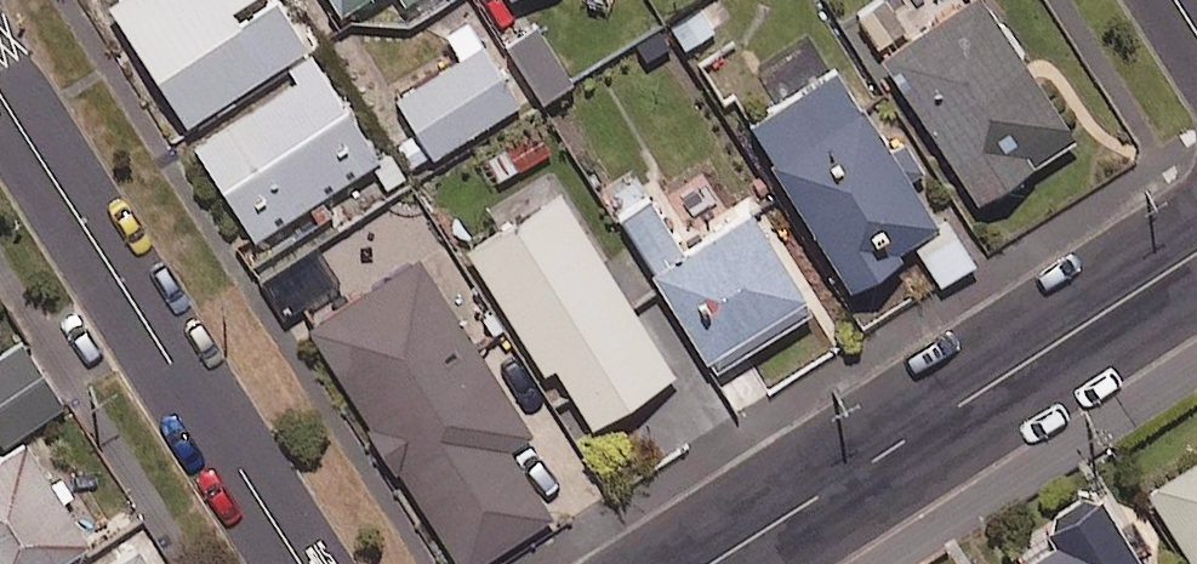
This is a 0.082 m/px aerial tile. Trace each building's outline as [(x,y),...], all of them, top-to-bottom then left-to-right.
[(106,9),(184,128),(305,48),(275,1),(242,22),(234,9),(247,0),(119,0),(106,9)] [(338,16),(365,0),(328,0),(338,16)] [(404,9),(419,0),(399,0),(404,9)] [(1029,54),(1004,16),(996,21),(983,0),(975,0),(882,60),(976,206),(1075,143),(1021,59),(1029,54)] [(457,63),(396,101),(415,131),(393,144),(410,171),(518,105),(467,22),(441,37),(457,63)] [(570,84),(537,29),(510,45),(544,100),(570,84)] [(936,221),(911,183),(927,173),(905,138),(889,149),(835,68),(827,73),(804,37),(757,68),(780,103),(745,126),(772,167),(766,171),(848,296),(902,260),(899,255),(913,245),(942,289),(977,266),(944,215),(936,221)] [(292,216),(305,236),(326,222),(313,202),(368,166),(385,192),(406,178),(390,153),(378,161),(309,55),(285,71),(293,84),(193,149),(253,241),(292,216)] [(535,124),(487,157),(507,185),(554,152),(535,124)] [(561,192),(464,252),(542,377),(554,370),(592,429),(676,376),(561,192)] [(686,255),(647,199),(614,221),(719,374),(813,309),(747,213),(686,255)] [(418,261),(303,334),(451,563),(480,563),(550,519),(507,451),(530,436),(418,261)] [(0,359),(0,449),(60,409),(19,346),(0,359)] [(748,358),(716,380),(741,416),(773,394),(748,358)] [(75,499),(62,479),(51,486),(23,444),(0,459),(0,563),(57,563),(88,544),(64,506),(75,499)] [(1148,494),(1193,563),(1196,563),(1196,463),(1148,494)] [(1094,491),(1036,526),(1049,548),(1022,563),(1139,563),(1094,491)] [(170,561),(150,528),(122,545),(128,556),(115,563),(165,563),(170,561)]
